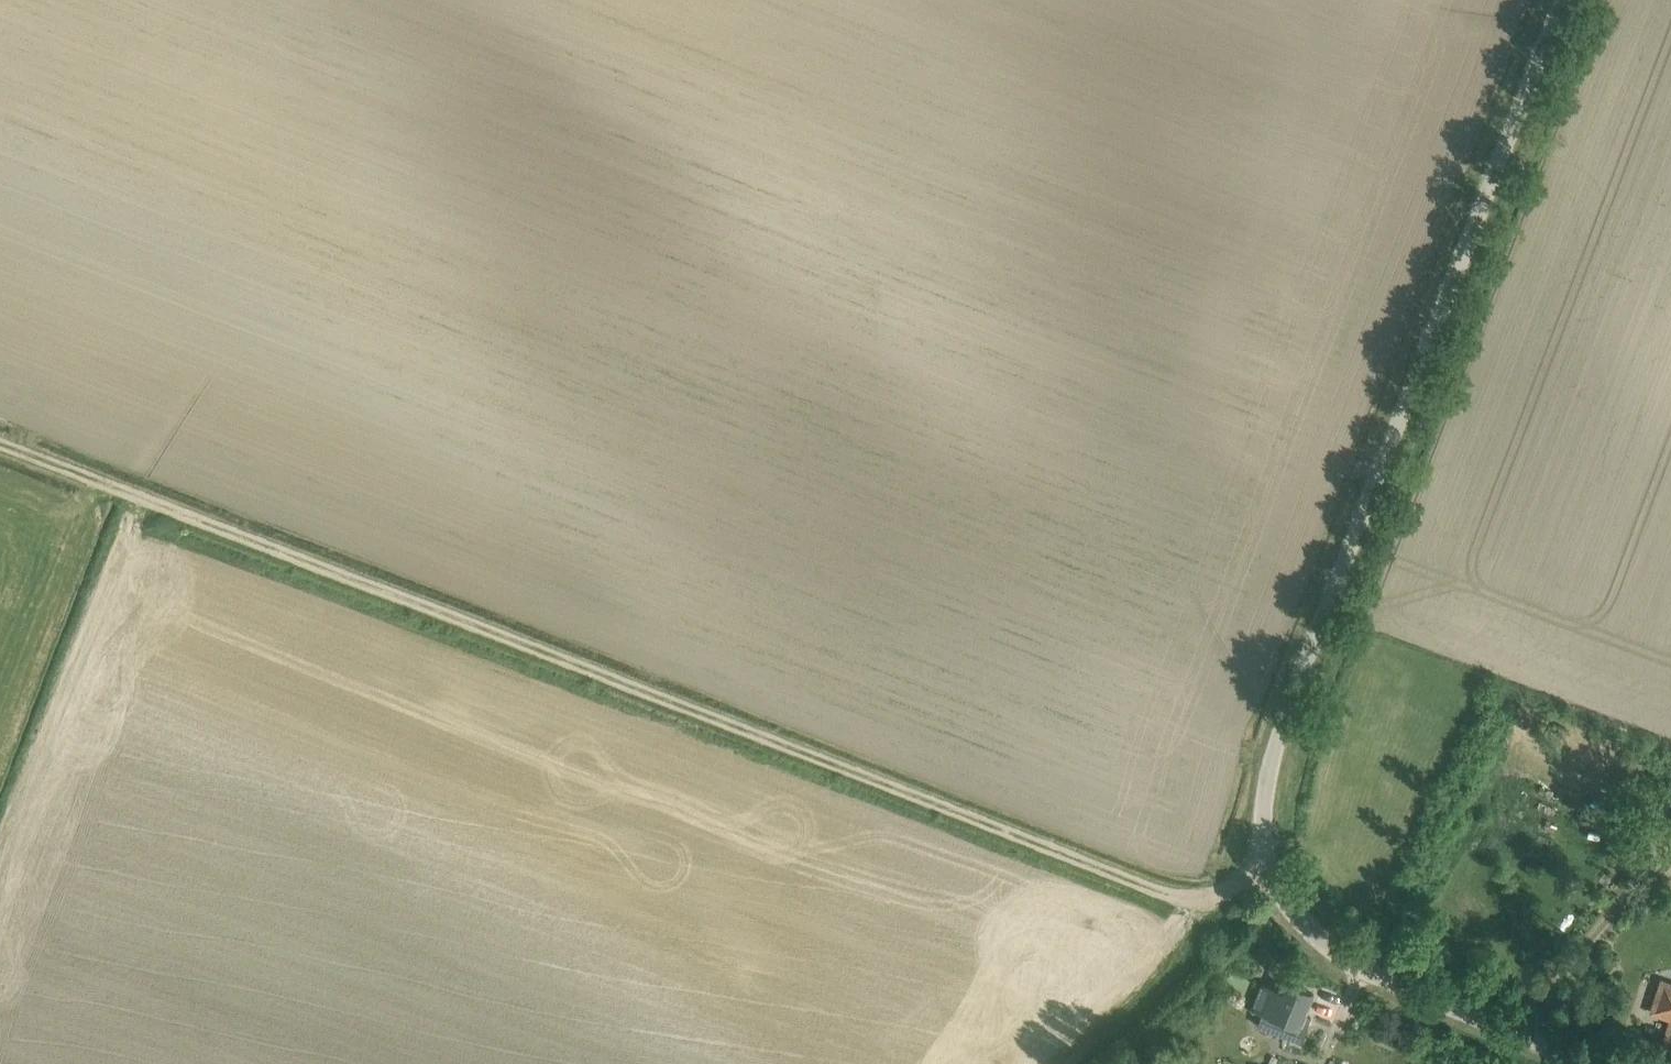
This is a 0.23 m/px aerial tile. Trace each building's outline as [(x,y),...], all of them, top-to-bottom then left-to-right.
[(1281,979),(1278,989),(1263,982),(1253,1007),(1263,1011),(1258,1024),(1301,1041),(1311,1016),(1306,1014),(1314,992),(1281,979)] [(1670,1019),(1670,985),(1664,982),(1654,1013),(1670,1019)] [(1663,1045),(1670,1048),(1670,1021),(1663,1045)] [(1122,1052),(1109,1063),(1133,1063),(1122,1052)]
